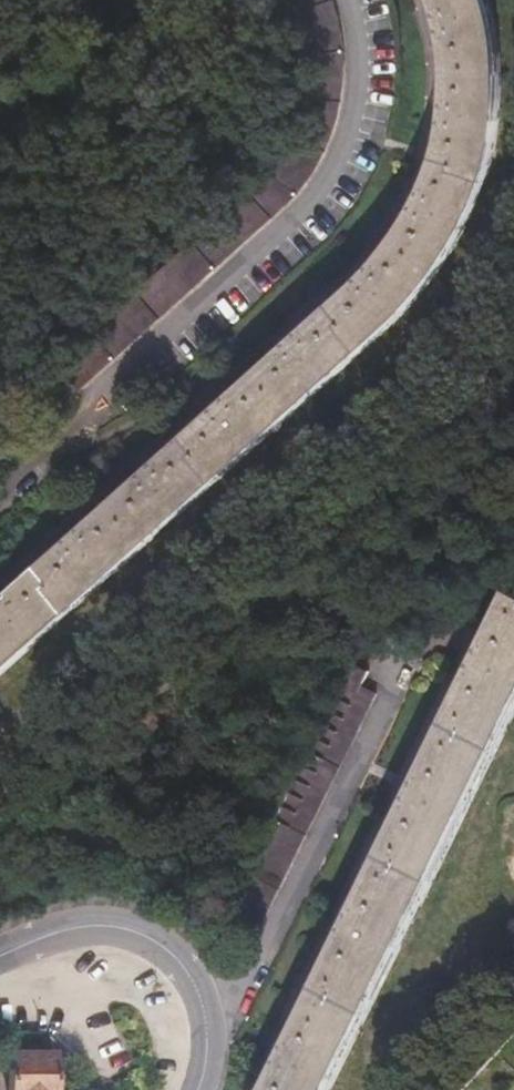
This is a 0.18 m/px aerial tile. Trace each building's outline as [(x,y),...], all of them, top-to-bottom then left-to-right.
[(0,599),(0,665),(313,388),(392,317),(409,299),(422,284),(444,256),(457,236),(474,201),(480,185),(486,168),(489,152),(493,128),(496,104),(497,84),(496,61),(493,32),(490,12),(486,0),(433,0),(440,26),(443,48),(445,69),(445,96),(443,122),(437,150),(431,168),(424,187),(415,204),(403,225),(381,255),(372,265),(288,341),(0,599)] [(59,357),(82,384),(293,196),(304,184),(316,168),(327,148),(335,128),(340,109),(344,91),(346,65),(345,47),(343,31),(338,14),(332,0),(284,0),(296,29),(301,27),(307,49),(308,72),(308,82),(305,97),(302,111),(296,125),(291,136),(283,150),(275,161),(262,173),(197,233),(59,357)] [(263,1089),(322,1089),(513,695),(513,597),(506,593),(263,1089)] [(348,663),(217,930),(250,945),(371,700),(356,692),(366,672),(348,663)] [(8,1054),(7,1089),(51,1089),(52,1056),(8,1054)]
